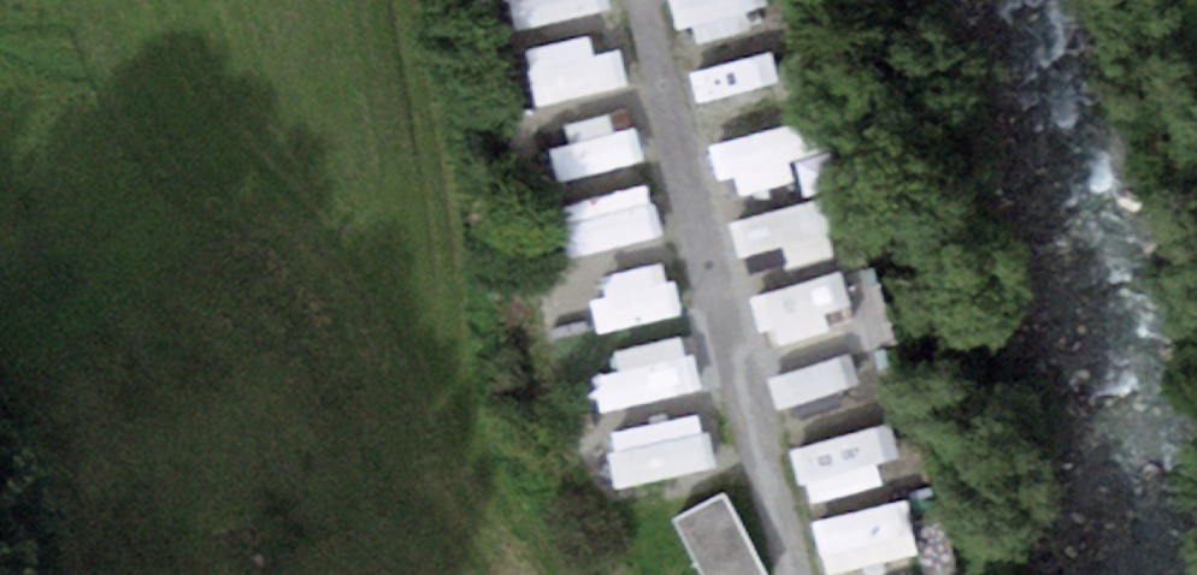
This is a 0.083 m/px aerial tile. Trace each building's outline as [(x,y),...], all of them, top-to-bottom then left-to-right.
[(519,35),(605,15),(601,0),(511,0),(519,35)] [(681,30),(767,10),(764,0),(674,0),(681,30)] [(782,45),(696,65),(706,105),(791,84),(782,45)] [(615,48),(529,68),(538,108),(624,88),(615,48)] [(631,124),(545,144),(555,184),(640,164),(631,124)] [(795,125),(709,145),(719,184),(804,164),(795,125)] [(822,196),(736,216),(746,256),(831,236),(822,196)] [(662,201),(576,221),(585,261),(671,240),(662,201)] [(840,270),(755,290),(764,330),(850,310),(840,270)] [(676,277),(590,297),(599,337),(685,317),(676,277)] [(852,352),(766,372),(775,412),(861,392),(852,352)] [(687,353),(601,373),(611,412),(697,392),(687,353)] [(888,425),(802,445),(812,485),(897,465),(888,425)] [(699,431),(613,451),(622,491),(708,471),(699,431)] [(724,486),(673,512),(705,574),(770,574),(724,486)] [(904,507),(818,527),(828,567),(913,547),(904,507)]
